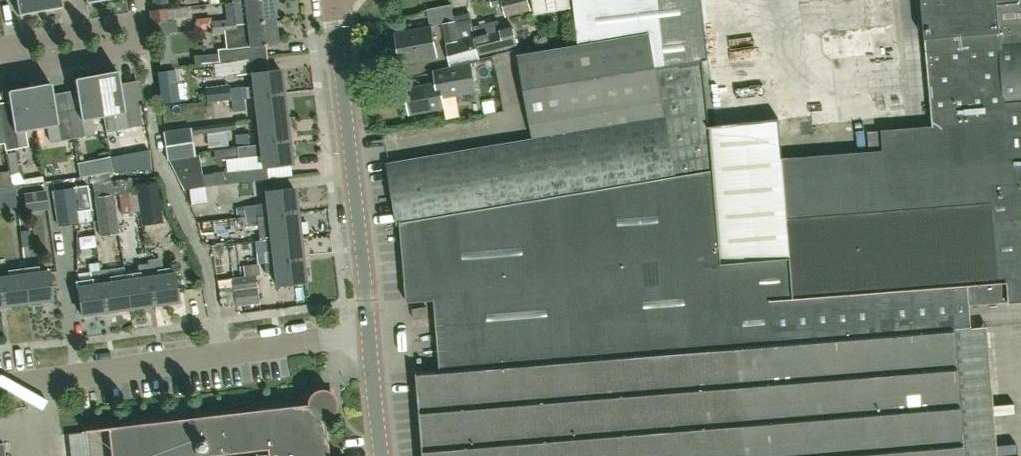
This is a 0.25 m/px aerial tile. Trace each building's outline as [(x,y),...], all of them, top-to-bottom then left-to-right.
[(38,0),(15,0),(18,14),(40,10),(38,0)] [(40,10),(61,6),(60,0),(38,0),(40,10)] [(211,28),(274,21),(272,0),(252,0),(245,1),(246,13),(232,14),(233,18),(223,20),(211,21),(211,28)] [(388,164),(397,225),(400,225),(406,305),(434,302),(440,372),(415,374),(422,455),(964,455),(954,329),(971,328),(969,304),(1009,301),(1009,302),(1020,301),(1020,0),(917,0),(920,29),(924,29),(932,125),(907,127),(883,129),(885,150),(863,152),(862,144),(809,148),(809,157),(782,159),(780,140),(779,123),(718,129),(708,60),(706,60),(700,0),(573,0),(579,45),(520,55),(534,139),(533,139),(389,164),(388,164)] [(531,10),(528,0),(491,0),(492,6),(503,4),(506,16),(531,10)] [(569,0),(533,0),(535,14),(570,8),(569,0)] [(481,54),(505,49),(518,45),(513,27),(500,30),(498,21),(474,27),(470,12),(454,16),(459,38),(476,34),(481,54)] [(211,28),(212,34),(224,33),(234,31),(235,37),(248,35),(249,48),(277,45),(274,21),(211,28)] [(455,22),(445,25),(448,44),(452,65),(457,63),(479,58),(473,35),(459,39),(455,22)] [(402,64),(438,58),(432,27),(396,34),(402,64)] [(199,63),(203,62),(219,61),(219,62),(247,59),(245,47),(218,49),(218,54),(214,54),(198,55),(199,63)] [(437,82),(405,88),(410,115),(444,109),(442,95),(453,93),(453,95),(476,91),(472,71),(471,62),(434,70),(435,72),(437,82)] [(234,68),(234,75),(252,73),(251,66),(234,68)] [(175,70),(157,72),(161,103),(179,101),(175,70)] [(244,98),(255,97),(283,94),(281,70),(252,73),(254,86),(246,87),(246,86),(229,88),(230,100),(244,98)] [(95,75),(103,115),(106,132),(128,128),(117,71),(95,75)] [(103,115),(95,75),(74,79),(84,136),(94,134),(94,133),(91,117),(103,115)] [(51,83),(29,87),(36,127),(47,125),(50,141),(50,142),(61,140),(51,83)] [(13,129),(1,131),(5,150),(27,146),(27,145),(24,129),(36,127),(29,87),(7,91),(13,129)] [(228,88),(219,88),(205,89),(206,102),(217,101),(230,100),(228,88)] [(255,97),(258,120),(286,117),(283,94),(255,97)] [(245,110),(244,98),(230,100),(232,111),(245,110)] [(258,120),(260,144),(288,140),(286,117),(258,120)] [(189,128),(183,129),(163,132),(167,160),(193,156),(189,128)] [(869,147),(880,146),(879,131),(868,132),(869,147)] [(236,146),(249,145),(248,133),(235,135),(236,146)] [(238,158),(262,155),(263,168),(291,164),(288,140),(260,144),(237,147),(213,151),(214,160),(238,158)] [(150,150),(131,154),(134,171),(152,170),(150,150)] [(7,154),(10,174),(18,173),(19,173),(15,152),(7,154)] [(203,187),(226,184),(258,180),(257,167),(224,171),(202,174),(203,187)] [(130,179),(129,179),(128,172),(110,175),(112,182),(110,182),(112,195),(118,194),(121,214),(140,211),(137,191),(132,192),(130,179)] [(137,191),(140,211),(142,225),(163,222),(156,179),(136,182),(137,191)] [(102,225),(104,233),(117,232),(116,223),(117,223),(115,211),(112,195),(110,182),(91,185),(93,198),(97,197),(102,225)] [(87,186),(53,190),(52,191),(57,226),(59,226),(78,223),(76,212),(91,209),(87,186)] [(268,216),(296,212),(294,188),(265,192),(268,216)] [(45,191),(23,194),(26,213),(48,209),(45,191)] [(17,207),(15,193),(0,194),(0,209),(17,207)] [(243,218),(256,217),(255,205),(242,206),(243,218)] [(296,212),(268,216),(271,239),(299,236),(296,212)] [(257,229),(256,217),(243,218),(244,230),(257,229)] [(271,239),(273,252),(264,252),(265,263),(263,263),(302,259),(299,236),(271,239)] [(148,263),(147,263),(153,305),(178,301),(174,275),(173,275),(172,268),(162,270),(160,258),(147,260),(148,263)] [(264,274),(275,273),(277,286),(305,283),(302,259),(263,263),(264,274)] [(129,308),(153,305),(147,263),(136,265),(138,273),(126,275),(124,275),(129,308)] [(258,302),(255,276),(260,276),(259,264),(243,266),(244,277),(231,279),(235,305),(244,304),(245,312),(258,311),(257,302),(258,302)] [(124,267),(99,271),(105,312),(129,308),(124,275),(126,275),(124,267)] [(37,268),(22,270),(26,301),(51,298),(48,272),(37,273),(37,268)] [(0,279),(0,288),(2,305),(26,301),(22,270),(10,272),(11,278),(0,279)] [(80,315),(105,312),(99,271),(91,272),(91,280),(76,282),(77,288),(76,288),(80,315)] [(414,319),(428,316),(426,306),(412,309),(414,319)] [(323,419),(327,418),(330,416),(333,413),(334,409),(335,405),(335,401),(333,397),(328,391),(324,390),(320,389),(316,390),(312,392),(309,394),(307,397),(306,401),(305,405),(106,428),(110,455),(327,455),(323,419)]
